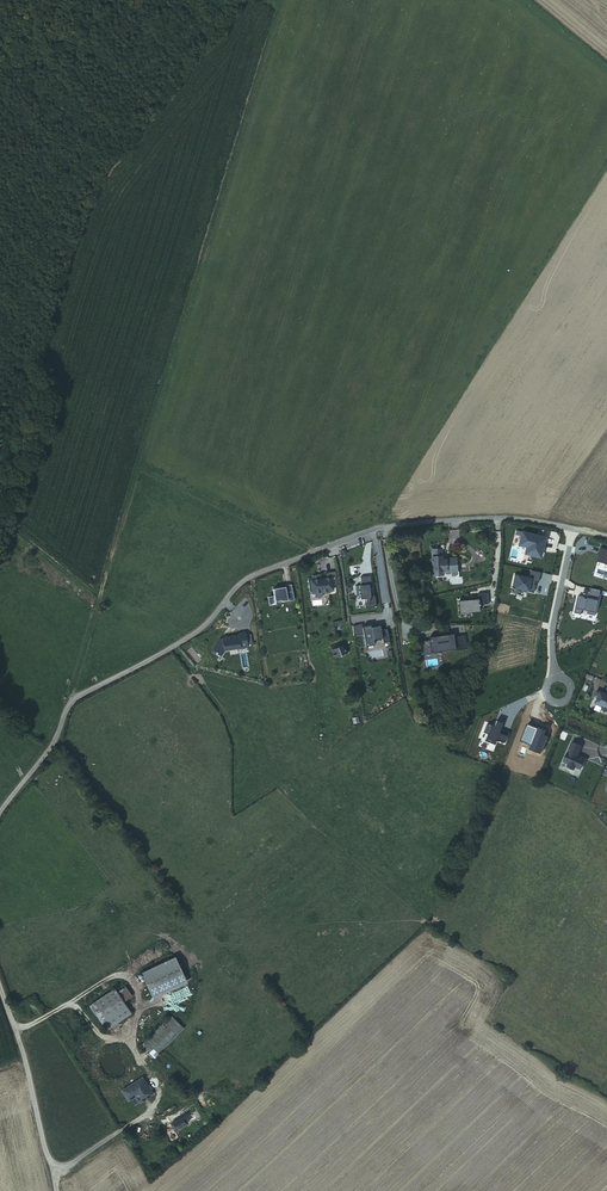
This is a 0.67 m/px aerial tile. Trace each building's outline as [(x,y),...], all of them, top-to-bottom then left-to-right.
[(431,549),(433,576),(443,575),(443,573),(457,572),(456,559),(451,559),(450,548),(431,549)] [(308,591),(313,591),(313,593),(321,592),(321,594),(328,593),(328,591),(332,591),(332,587),(332,585),(336,585),(334,571),(324,572),(325,577),(321,578),(321,579),(319,579),(318,574),(310,575),(311,579),(307,580),(308,591)] [(365,599),(366,608),(377,607),(376,597),(375,597),(375,593),(372,594),(371,587),(373,586),(372,576),(361,578),(362,585),(356,586),(357,593),(360,593),(360,596),(361,596),(361,599),(365,599)] [(268,597),(270,605),(276,604),(276,601),(281,600),(281,601),(288,599),(288,600),(294,599),(292,590),(286,592),(285,586),(273,589),(274,595),(268,597)] [(459,601),(460,612),(479,611),(478,606),(488,605),(487,594),(477,595),(477,600),(459,601)] [(364,632),(366,645),(375,644),(374,639),(383,638),(383,642),(390,641),(387,629),(382,630),(381,625),(372,627),(371,625),(363,627),(362,624),(352,626),(354,634),(364,632)] [(241,633),(241,634),(229,636),(229,638),(223,639),(215,650),(222,654),(226,649),(233,648),(233,647),(236,647),(237,648),(242,647),(241,643),(249,641),(248,635),(248,632),(241,633)] [(252,634),(248,635),(249,641),(241,643),(242,647),(250,646),(249,643),(254,642),(252,634)] [(419,641),(421,655),(468,649),(466,635),(455,637),(455,634),(429,637),(430,640),(419,641)] [(331,646),(337,658),(347,654),(340,641),(331,646)] [(598,690),(596,696),(599,697),(597,702),(598,703),(597,704),(603,707),(606,711),(606,694),(598,690)] [(568,766),(574,769),(576,766),(581,769),(586,759),(581,756),(581,757),(578,756),(582,746),(573,742),(564,761),(569,763),(568,766)] [(183,817),(187,822),(211,808),(208,802),(183,817)] [(123,850),(133,862),(137,858),(127,846),(123,850)] [(156,964),(149,967),(146,969),(139,972),(143,980),(152,975),(156,984),(181,972),(173,955),(159,962),(156,964)] [(144,964),(146,969),(149,967),(156,964),(153,959),(144,964)] [(113,988),(88,1006),(106,1030),(130,1012),(113,988)] [(170,1014),(141,1044),(155,1057),(183,1027),(170,1014)] [(136,1112),(138,1117),(148,1112),(129,1080),(120,1085),(121,1087),(125,1095),(136,1112)] [(125,1095),(121,1087),(116,1090),(119,1096),(118,1097),(129,1116),(136,1112),(125,1095)] [(191,1113),(171,1124),(175,1131),(195,1119),(191,1113)]
